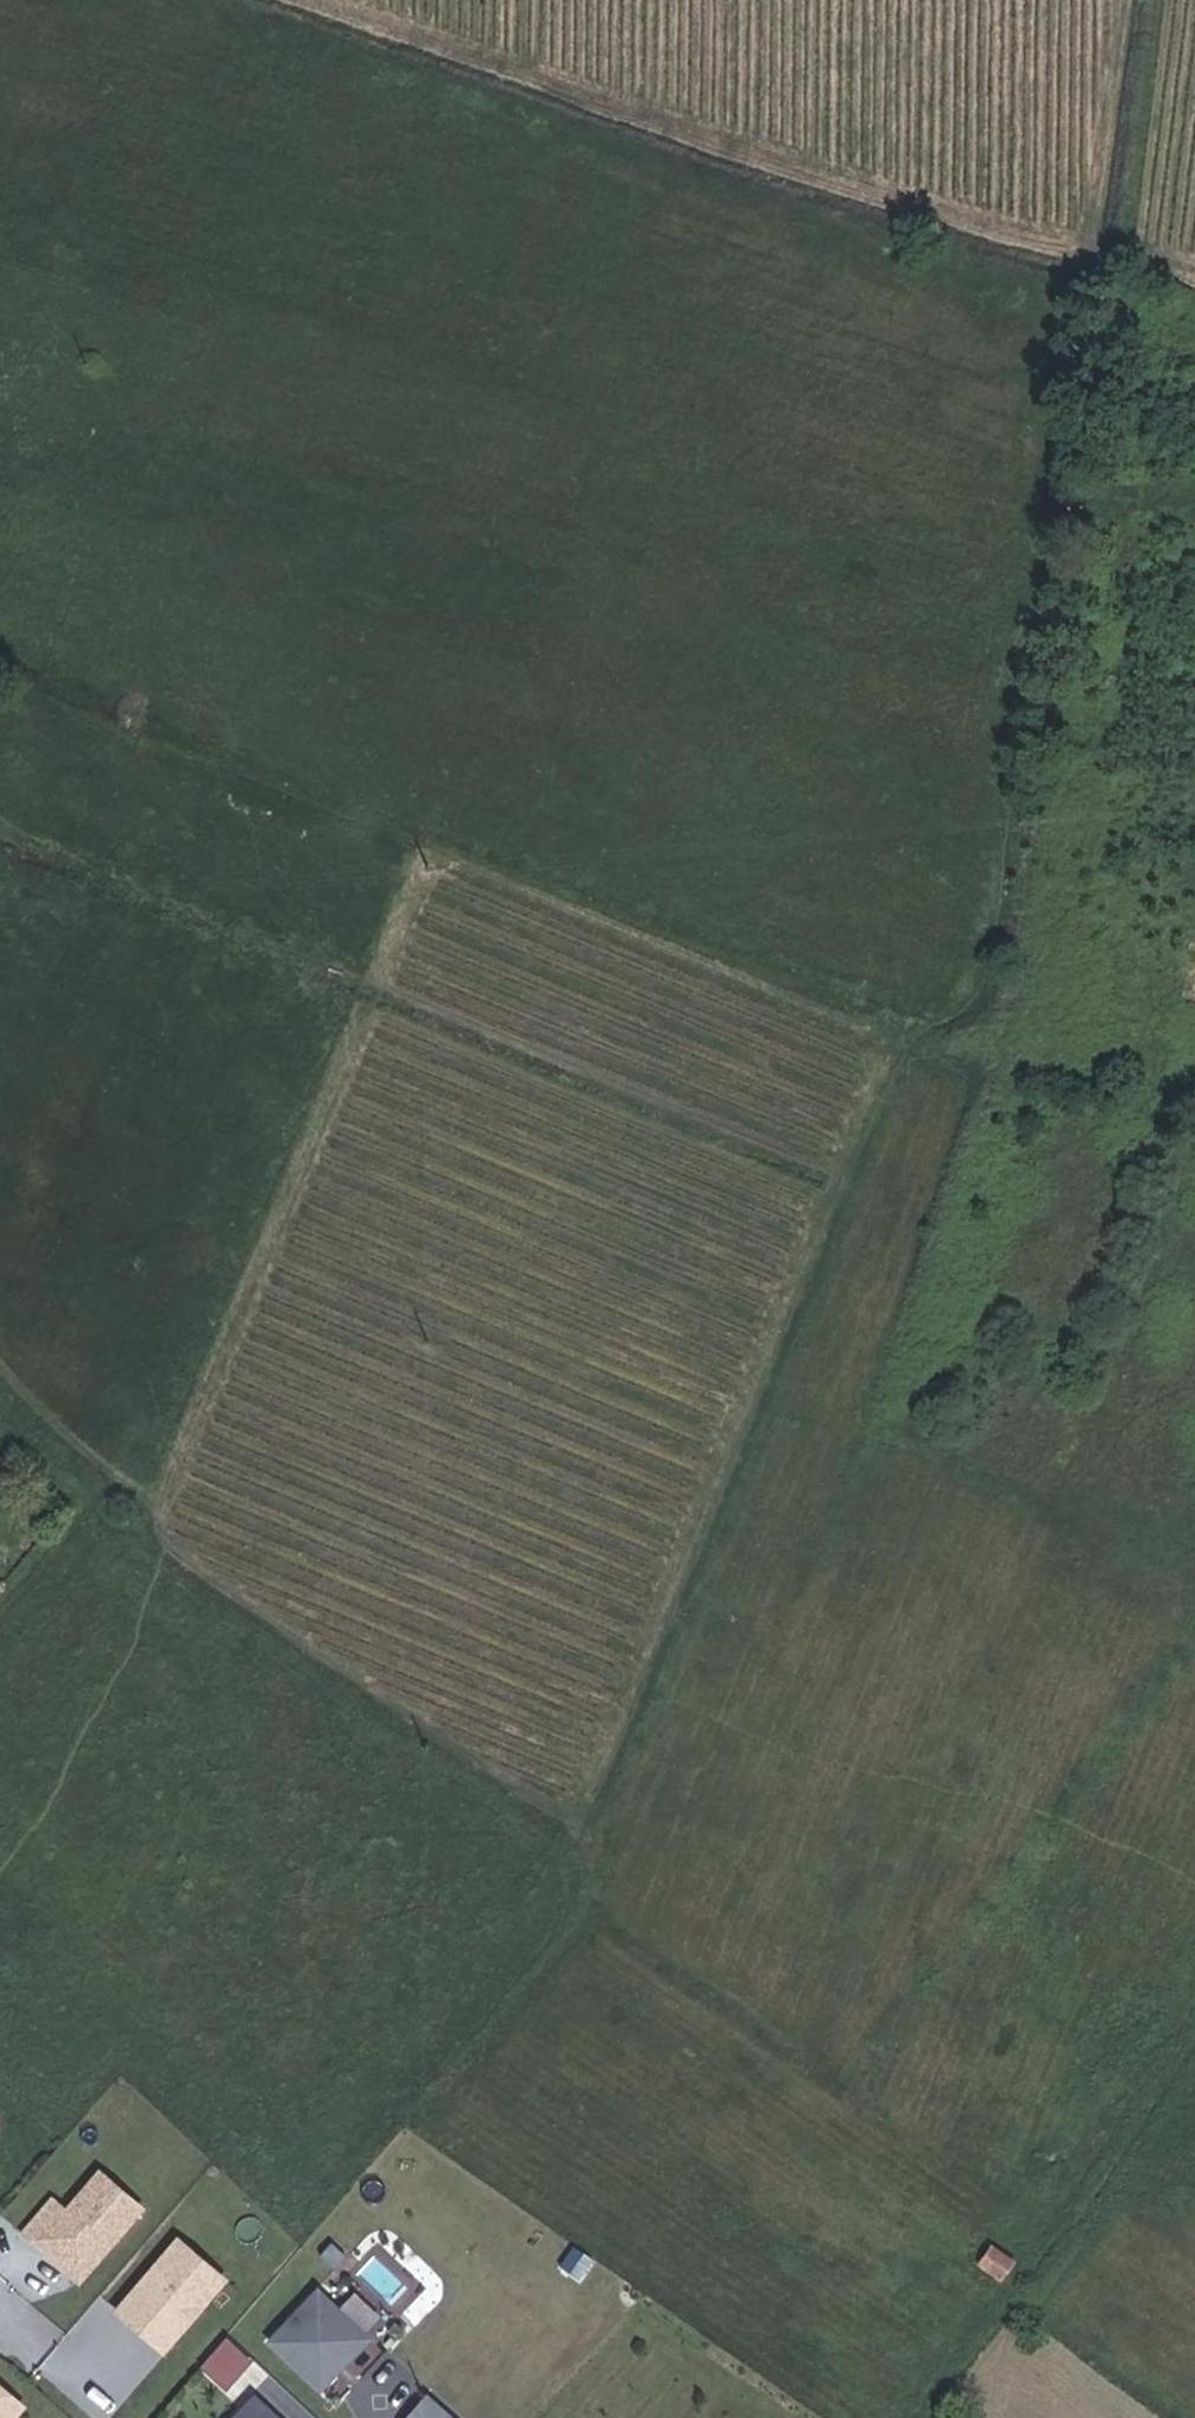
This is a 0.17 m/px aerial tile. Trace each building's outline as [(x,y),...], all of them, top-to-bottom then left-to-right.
[(16,1594),(0,1581),(0,1594),(9,1601),(16,1594)] [(9,1601),(0,1594),(0,1611),(9,1601)] [(11,2111),(0,2101),(0,2123),(11,2111)] [(110,2246),(128,2225),(136,2232),(163,2201),(122,2165),(87,2204),(71,2190),(41,2224),(56,2238),(62,2231),(86,2252),(110,2246)] [(98,2274),(136,2232),(128,2225),(110,2246),(86,2252),(62,2231),(56,2238),(98,2274)] [(208,2291),(195,2279),(218,2252),(191,2228),(130,2295),(158,2319),(162,2314),(177,2327),(208,2291)] [(208,2291),(231,2264),(218,2252),(195,2279),(208,2291)] [(332,2367),(381,2316),(330,2267),(281,2319),(332,2367)] [(228,2332),(202,2364),(230,2386),(256,2355),(228,2332)] [(29,2387),(0,2362),(0,2417),(3,2417),(15,2403),(29,2387)] [(256,2383),(223,2417),(293,2417),(256,2383)] [(482,2415),(455,2392),(432,2417),(479,2417),(482,2415)] [(28,2414),(15,2403),(3,2417),(25,2417),(28,2414)]
